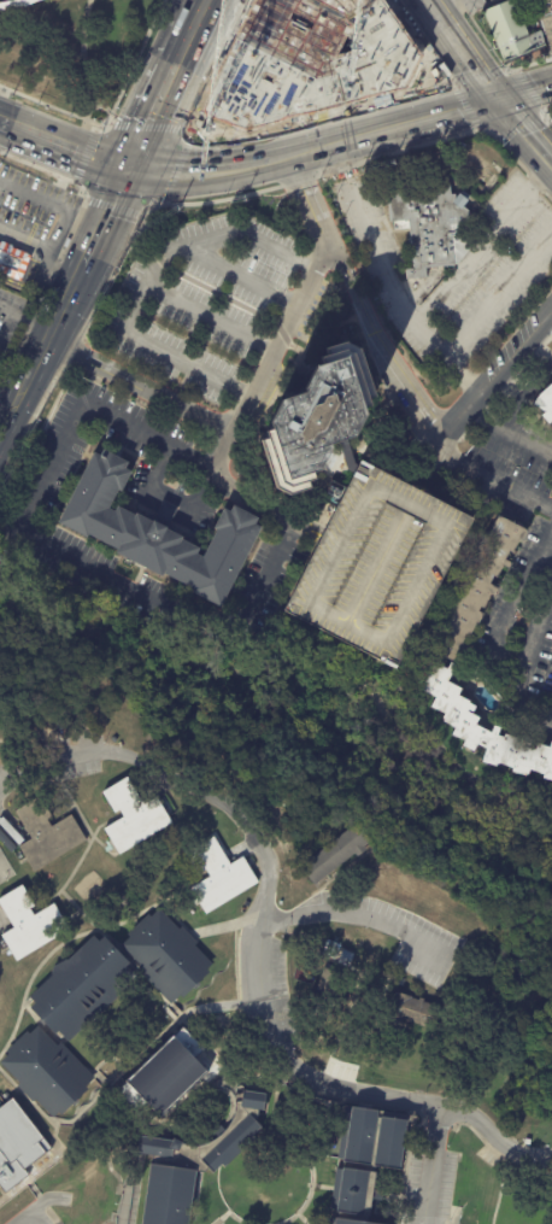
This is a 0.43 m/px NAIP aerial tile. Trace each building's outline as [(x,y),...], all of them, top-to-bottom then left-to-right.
[(210,104),(263,0),(376,0),(419,60),(411,82),(245,122),(210,104)] [(483,11),(511,0),(518,0),(539,51),(505,63),(483,11)] [(551,51),(551,0),(532,0),(550,52),(551,51)] [(494,165),(495,168),(501,174),(493,183),(481,175),(492,163),(494,165)] [(470,201),(465,209),(471,213),(474,248),(459,265),(427,270),(427,279),(409,281),(407,271),(416,271),(411,221),(409,221),(409,230),(395,232),(394,222),(392,223),(389,188),(411,186),(442,176),(452,186),(452,195),(457,195),(457,201),(462,195),(470,201)] [(20,285),(34,253),(0,239),(0,275),(20,285)] [(394,269),(393,263),(400,260),(403,265),(394,269)] [(407,281),(413,294),(409,297),(397,271),(401,268),(407,281)] [(353,346),(318,355),(310,388),(283,396),(265,431),(276,485),(295,493),(312,492),(335,440),(360,433),(376,396),(353,346)] [(529,406),(551,381),(551,432),(529,406)] [(96,446),(58,522),(222,608),(265,525),(225,503),(204,560),(199,546),(160,522),(119,505),(112,509),(134,464),(96,446)] [(282,613),(360,458),(411,485),(470,515),(392,668),(282,613)] [(170,522),(177,507),(162,500),(155,516),(170,522)] [(515,522),(530,531),(527,541),(523,540),(513,562),(515,563),(512,569),(506,567),(501,578),(498,576),(494,585),(501,588),(499,595),(495,593),(477,637),(475,636),(474,638),(469,637),(466,645),(469,646),(466,652),(460,650),(456,661),(435,652),(441,637),(439,634),(445,621),(448,622),(456,608),(452,607),(458,593),(462,595),(468,579),(466,578),(471,564),(477,567),(485,551),(480,550),(486,535),(492,538),(503,517),(515,522)] [(475,722),(551,748),(551,783),(462,754),(410,675),(424,649),(475,722)] [(125,847),(170,822),(153,797),(105,822),(125,847)] [(30,873),(84,842),(69,815),(49,828),(37,808),(17,819),(30,841),(17,847),(30,873)] [(3,818),(0,821),(0,841),(10,852),(23,841),(3,818)] [(301,868),(315,891),(372,851),(354,824),(301,868)] [(256,883),(240,857),(229,866),(212,839),(184,855),(196,875),(202,872),(207,878),(188,890),(204,916),(256,883)] [(14,877),(0,855),(0,884),(14,877)] [(16,927),(0,903),(0,900),(23,885),(36,906),(31,909),(33,913),(35,916),(54,904),(70,929),(18,961),(2,936),(16,927)] [(172,997),(211,966),(159,908),(118,937),(172,997)] [(340,947),(334,961),(322,955),(327,939),(340,947)] [(71,1043),(136,984),(94,944),(30,1003),(71,1043)] [(356,955),(351,967),(340,962),(345,951),(356,955)] [(352,974),(346,996),(317,989),(324,966),(352,974)] [(394,978),(404,980),(409,982),(406,989),(401,988),(401,986),(389,982),(392,976),(395,977),(394,978)] [(394,992),(421,1001),(422,998),(445,1006),(435,1031),(407,1021),(406,1027),(386,1019),(394,992)] [(57,1114),(92,1079),(35,1019),(0,1052),(57,1114)] [(159,1117),(204,1072),(171,1038),(127,1084),(159,1117)] [(265,1093),(264,1109),(239,1107),(241,1090),(265,1093)] [(25,1176),(20,1170),(48,1148),(11,1099),(0,1107),(0,1189),(2,1193),(25,1176)] [(328,1217),(327,1223),(374,1223),(366,1223),(375,1172),(371,1172),(372,1166),(399,1170),(406,1120),(376,1117),(377,1111),(343,1106),(335,1159),(342,1159),(341,1167),(335,1166),(328,1211),(335,1211),(334,1218),(328,1217)] [(260,1125),(237,1147),(240,1150),(223,1166),(221,1164),(212,1171),(200,1159),(248,1112),(260,1125)] [(177,1150),(171,1148),(170,1156),(136,1153),(139,1136),(171,1140),(171,1138),(181,1141),(177,1150)] [(189,1205),(187,1223),(140,1223),(148,1165),(201,1171),(198,1205),(189,1205)]
